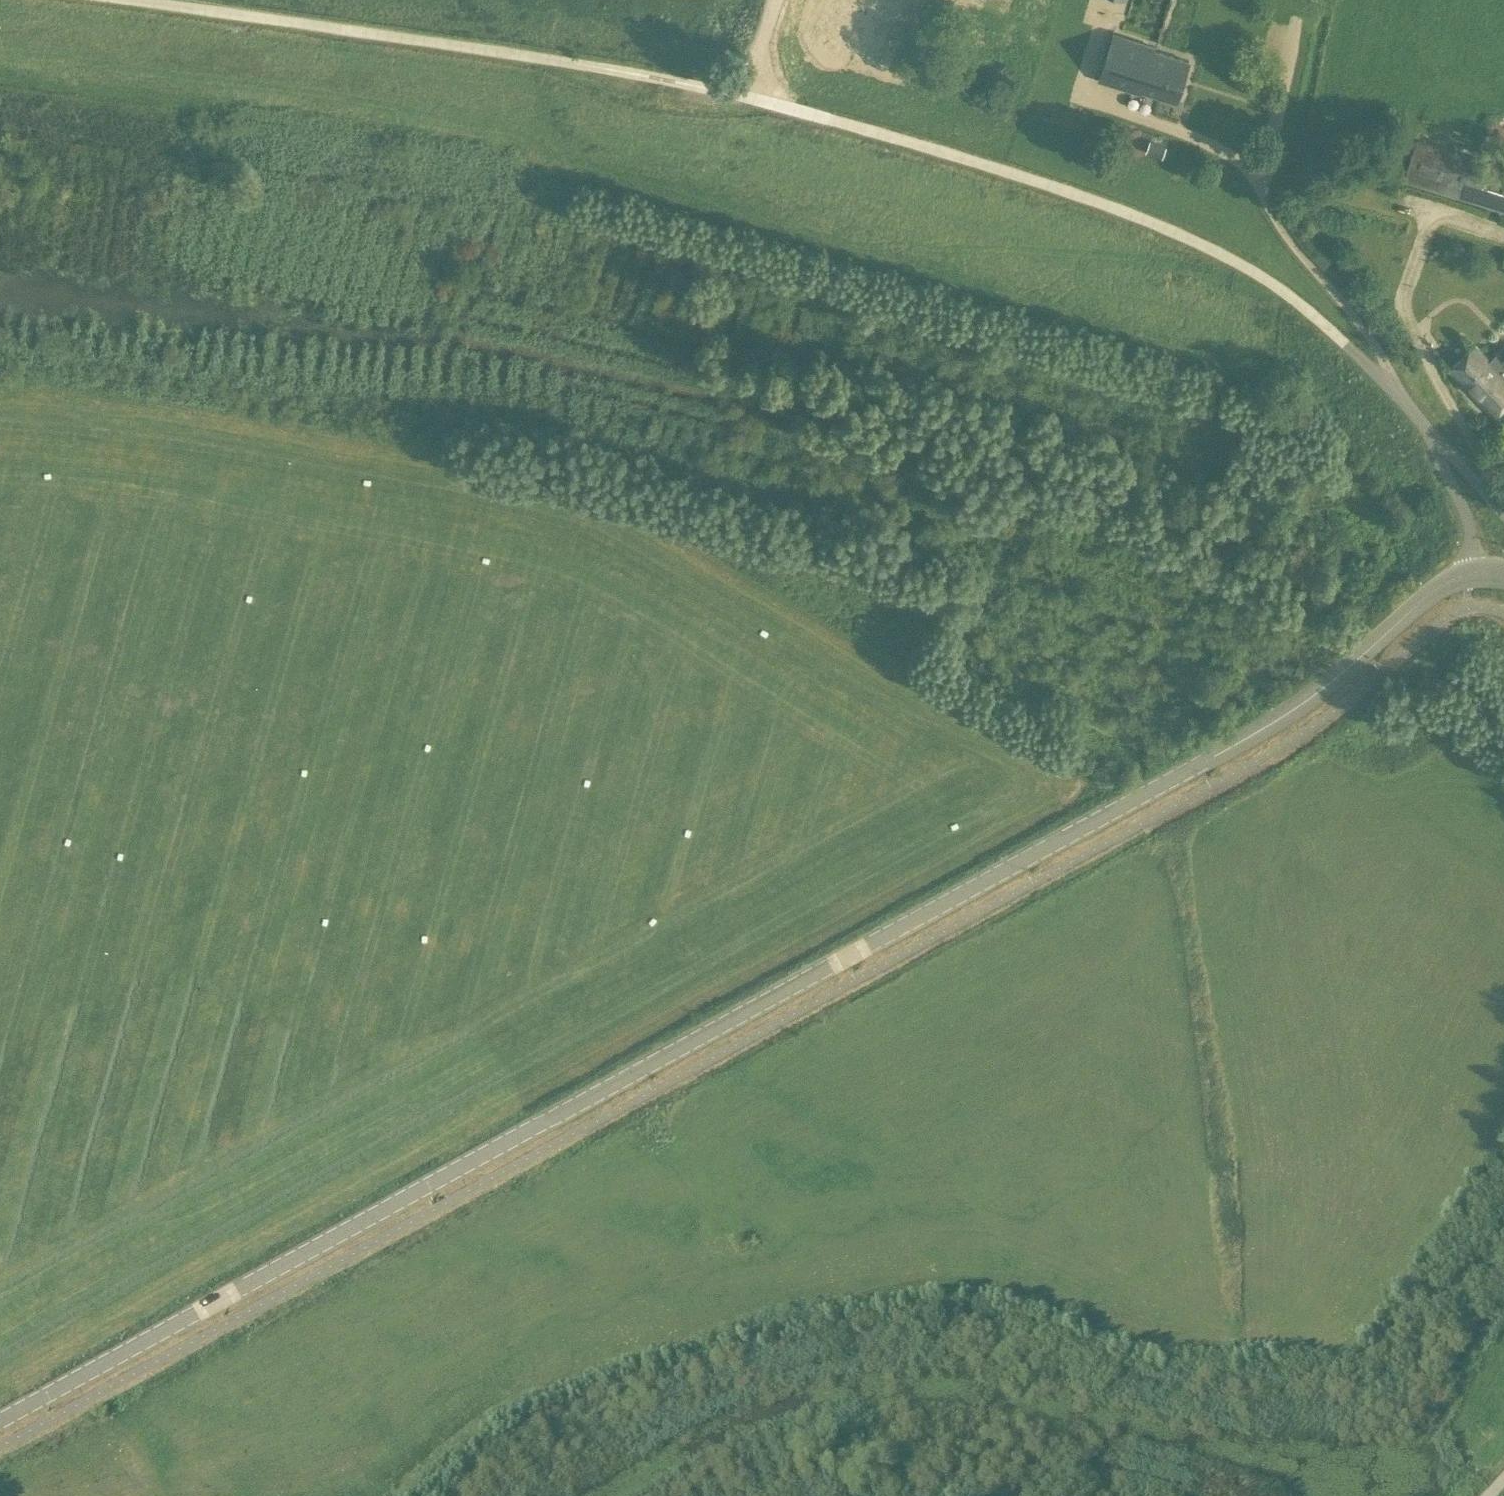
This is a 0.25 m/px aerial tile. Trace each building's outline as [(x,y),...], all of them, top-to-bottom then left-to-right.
[(1114,32),(1099,78),(1141,92),(1142,89),(1177,100),(1190,60),(1154,49),(1155,46),(1114,32)] [(1419,132),(1405,178),(1501,208),(1503,208),(1503,166),(1477,157),(1476,158),(1456,152),(1459,144),(1419,132)] [(1503,404),(1503,357),(1496,349),(1488,357),(1476,344),(1450,370),(1494,414),(1503,404)]
